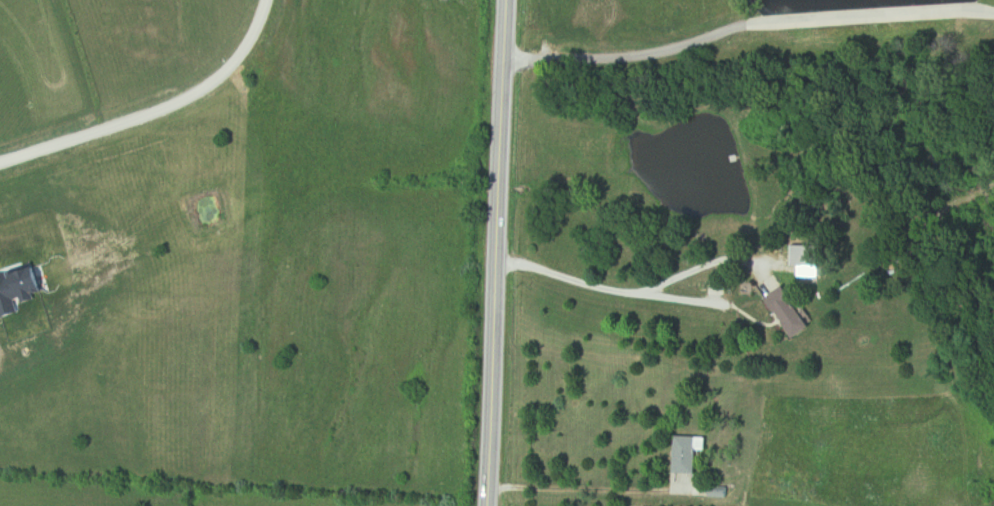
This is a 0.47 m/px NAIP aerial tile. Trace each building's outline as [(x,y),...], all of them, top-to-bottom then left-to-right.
[(822,267),(821,246),(794,247),(794,267),(822,267)] [(768,297),(792,340),(812,329),(788,286),(768,297)] [(701,438),(678,437),(678,474),(701,474),(701,438)]
